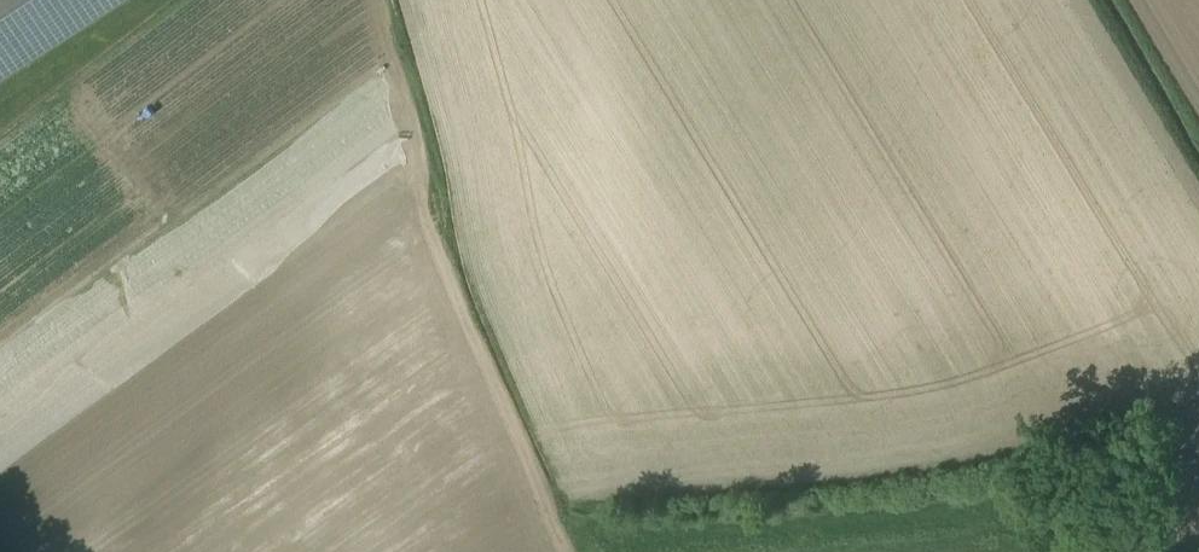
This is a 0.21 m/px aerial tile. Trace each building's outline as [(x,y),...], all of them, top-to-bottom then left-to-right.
[(122,0),(0,0),(0,80),(122,0)]
